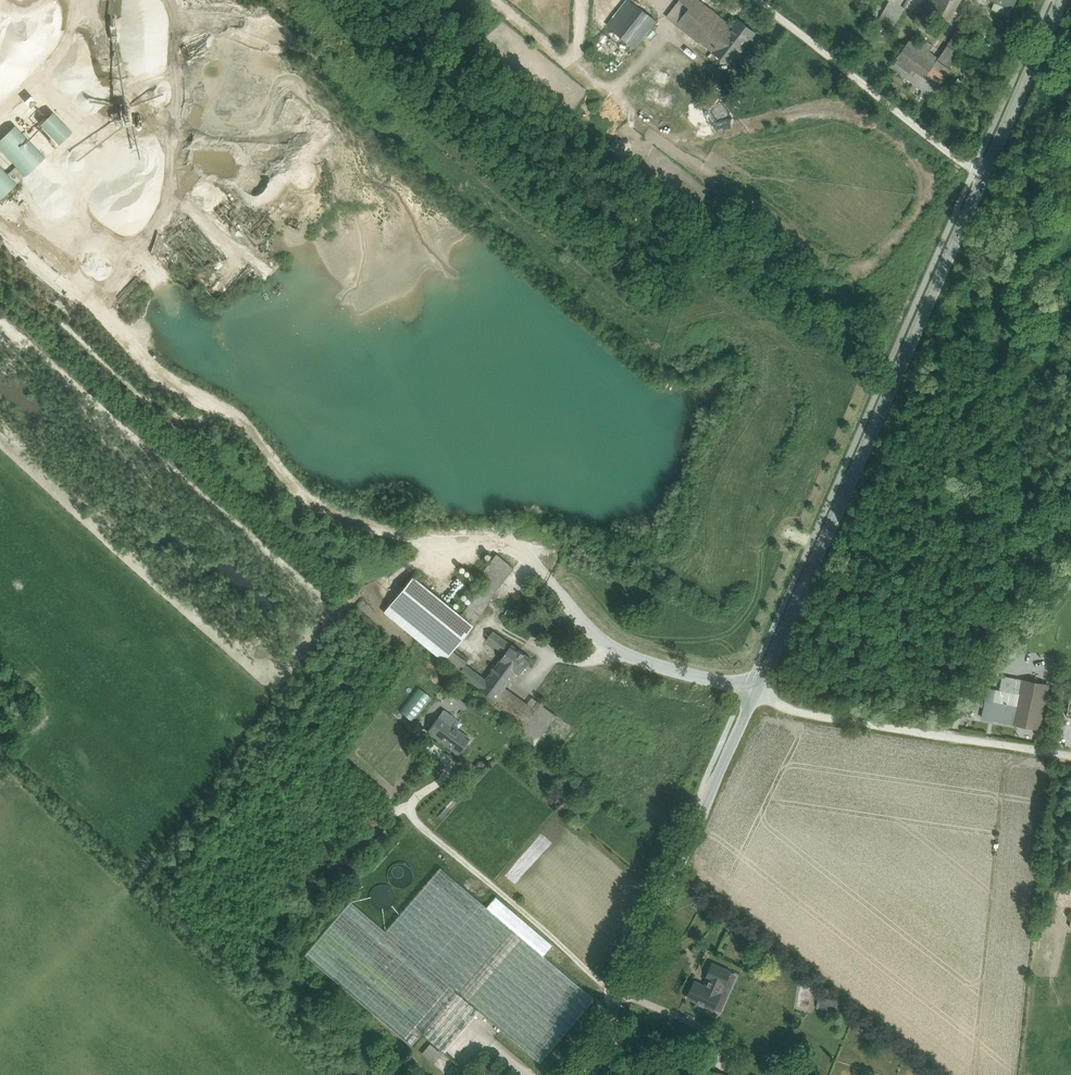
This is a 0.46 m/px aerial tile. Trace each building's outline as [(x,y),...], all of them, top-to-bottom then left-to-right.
[(609,27),(635,47),(656,20),(631,0),(630,0),(609,27)] [(666,16),(676,24),(690,7),(681,0),(679,0),(666,16)] [(700,0),(681,0),(690,7),(676,24),(699,41),(700,40),(731,65),(740,53),(722,38),(732,25),(700,0)] [(901,14),(910,0),(890,0),(887,5),(901,14)] [(925,8),(925,9),(934,13),(933,13),(934,13),(950,20),(960,0),(929,0),(925,8)] [(887,5),(877,21),(892,30),(901,14),(887,5)] [(919,5),(914,16),(929,23),(934,13),(933,13),(934,13),(925,9),(925,8),(919,5)] [(756,32),(738,18),(732,25),(722,38),(740,53),(756,32)] [(939,58),(912,37),(897,56),(925,77),(925,76),(939,58)] [(534,70),(534,76),(556,77),(556,70),(560,71),(560,67),(544,66),(544,56),(537,56),(537,53),(532,53),(532,70),(534,70)] [(925,77),(897,56),(891,65),(896,69),(892,75),(928,101),(939,86),(925,76),(925,77)] [(939,58),(925,76),(939,86),(952,67),(939,58)] [(649,97),(669,107),(675,96),(654,86),(649,97)] [(712,90),(702,102),(709,108),(719,96),(712,90)] [(57,145),(71,130),(51,110),(36,125),(57,145)] [(45,157),(25,135),(31,130),(22,120),(0,140),(0,151),(22,176),(45,157)] [(16,184),(0,167),(0,200),(16,184)] [(514,567),(497,554),(479,578),(484,582),(478,590),(490,598),(514,567)] [(472,625),(413,576),(384,612),(443,660),(452,650),(472,625)] [(512,644),(493,631),(486,640),(505,653),(512,644)] [(505,653),(486,679),(465,664),(459,671),(485,691),(496,699),(505,687),(506,687),(517,672),(520,674),(532,658),(512,644),(505,653)] [(467,661),(452,650),(443,660),(459,671),(465,664),(467,661)] [(1047,685),(1023,681),(1018,707),(1015,724),(1038,729),(1047,685)] [(412,720),(431,696),(418,686),(399,711),(412,720)] [(506,687),(505,687),(496,699),(485,691),(479,698),(494,708),(493,709),(519,728),(517,732),(534,746),(557,715),(538,701),(533,708),(506,687)] [(1018,707),(986,701),(982,718),(1015,724),(1018,707)] [(459,754),(470,738),(450,723),(455,717),(444,710),(428,731),(459,754)] [(411,873),(411,872),(411,868),(408,864),(407,863),(405,862),(401,861),(397,861),(395,862),(392,864),(391,865),(390,867),(389,870),(388,872),(389,875),(389,877),(391,880),(393,881),(395,883),(397,883),(400,884),(403,883),(405,883),(408,881),(409,879),(410,877),(411,875),(411,873)] [(479,1010),(540,1062),(594,999),(543,955),(552,944),(496,895),(486,906),(440,867),(386,930),(350,901),(305,954),(412,1045),(423,1032),(444,1050),(479,1010)] [(395,898),(395,897),(394,895),(394,892),(392,889),(391,888),(389,886),(386,885),(381,884),(378,884),(376,884),(374,885),(371,888),(368,892),(368,894),(367,897),(367,899),(368,902),(369,904),(371,906),(373,908),(375,910),(380,911),(383,911),(385,910),(388,909),(390,908),(392,906),(393,903),(394,901),(395,898)] [(688,997),(714,1009),(731,971),(713,963),(707,976),(710,977),(706,986),(695,981),(688,997)] [(838,999),(824,998),(823,1008),(837,1010),(838,999)] [(423,1052),(434,1061),(442,1051),(431,1042),(423,1052)]
